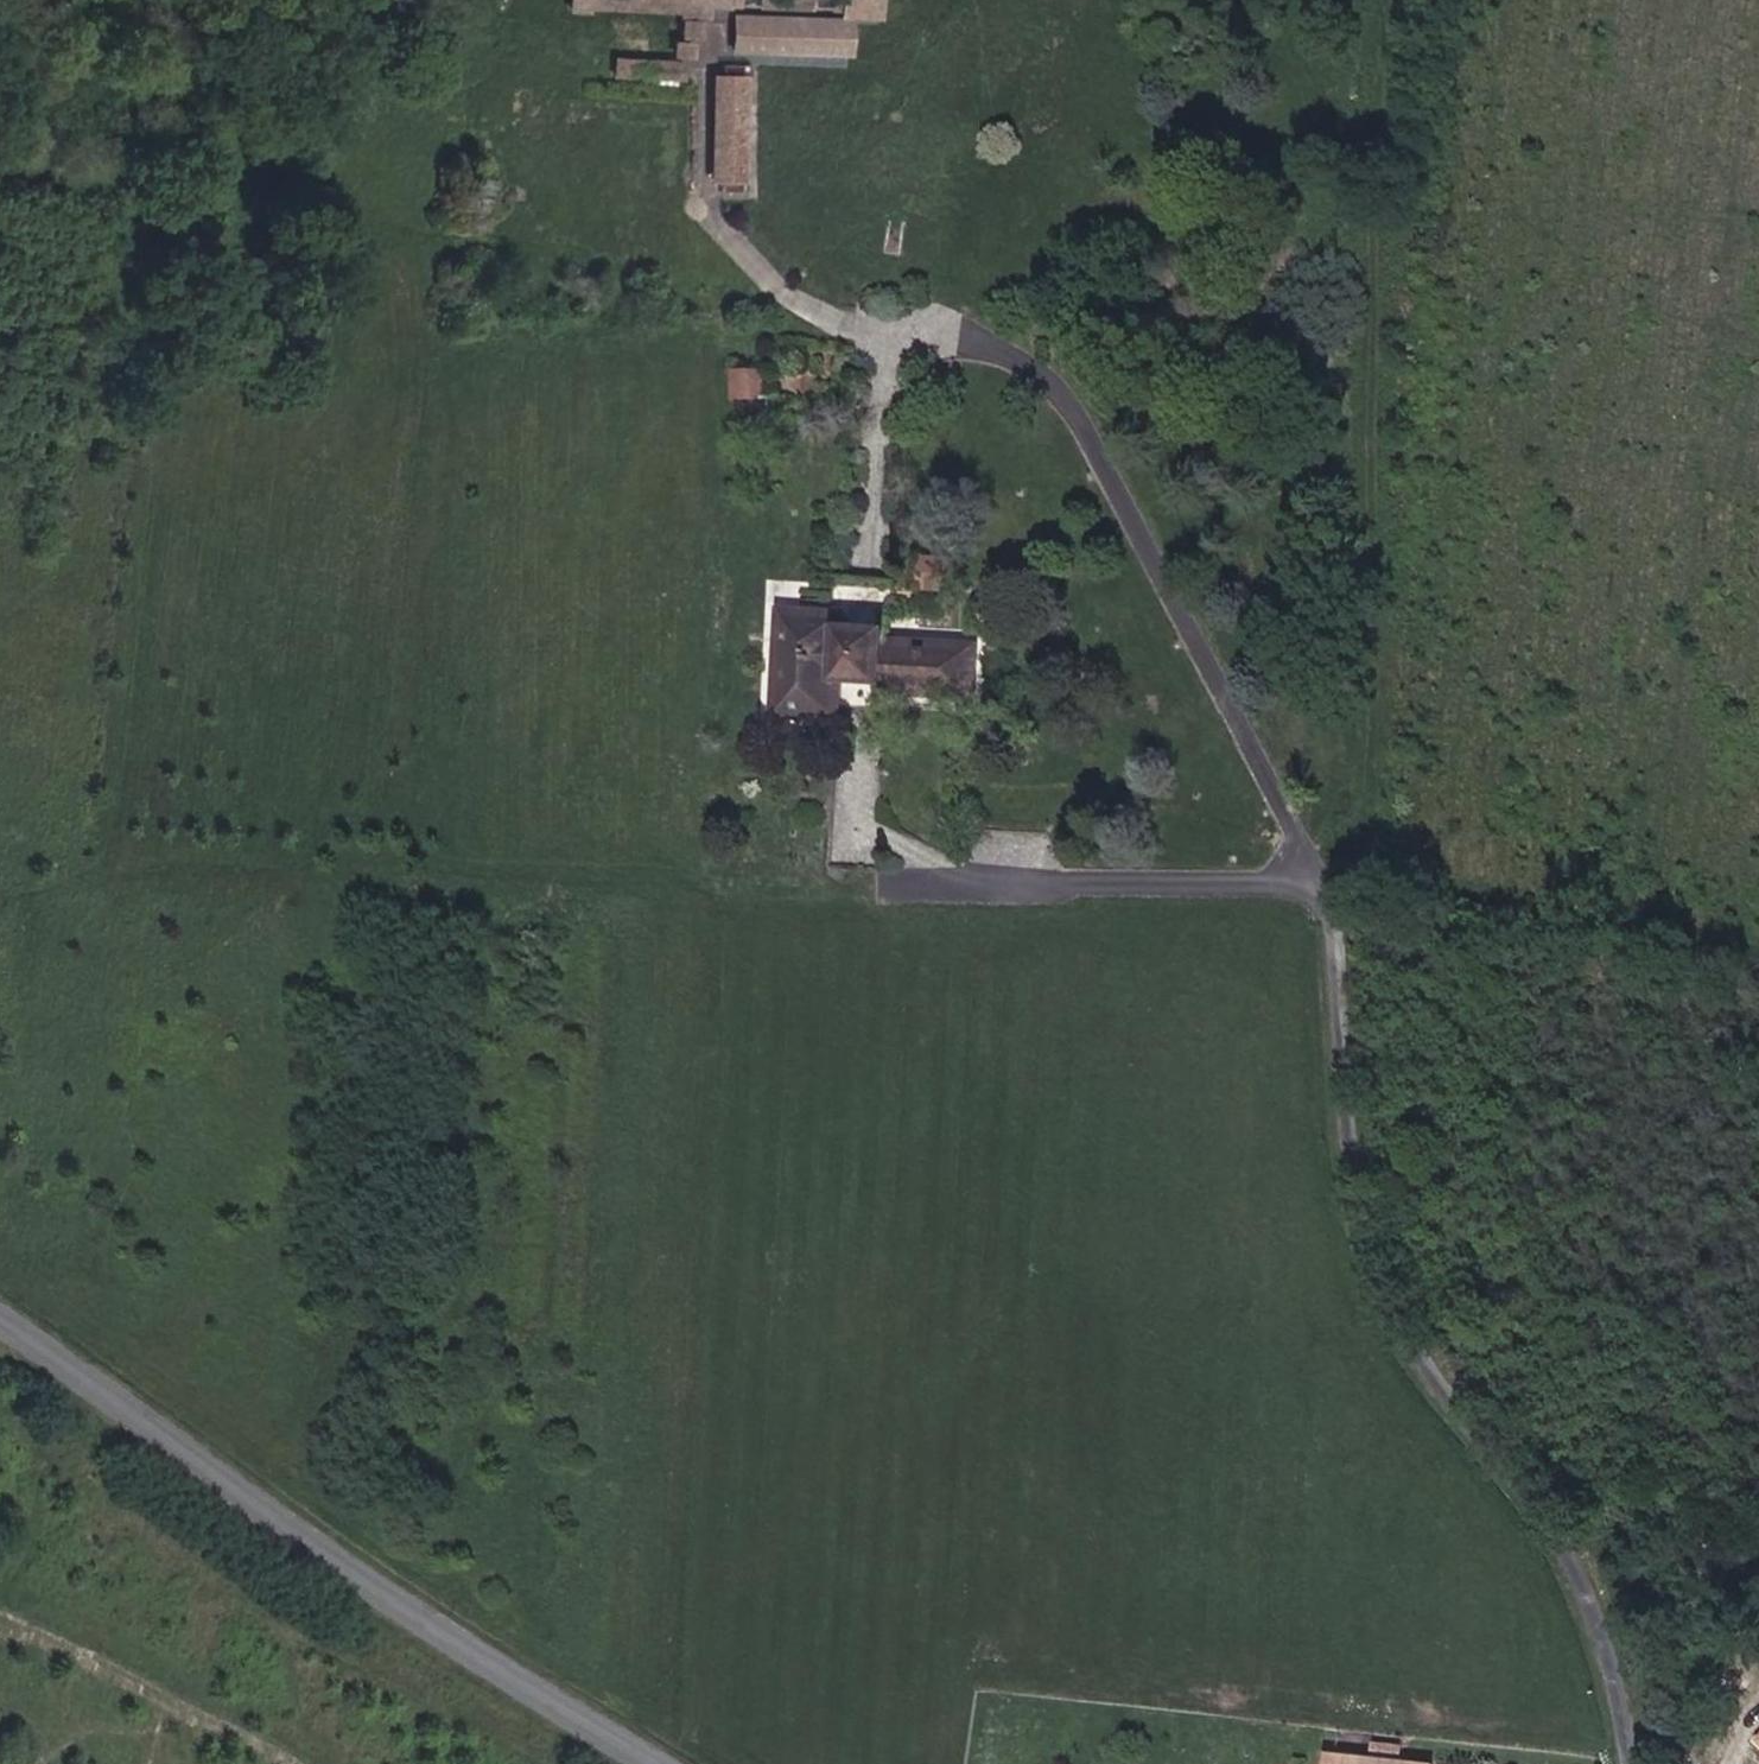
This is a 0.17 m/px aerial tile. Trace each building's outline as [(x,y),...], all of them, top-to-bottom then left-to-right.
[(722,0),(567,0),(567,8),(722,10),(722,0)] [(849,60),(850,16),(878,17),(878,0),(834,0),(833,11),(729,8),(728,57),(849,60)] [(627,73),(629,57),(613,57),(613,72),(627,73)] [(684,73),(685,59),(650,57),(649,74),(684,73)] [(751,159),(754,71),(717,71),(714,161),(751,159)] [(781,384),(783,360),(763,359),(761,382),(781,384)] [(928,595),(931,530),(889,527),(888,553),(763,551),(756,717),(844,719),(844,685),(885,687),(993,693),(997,597),(928,595)] [(1330,1751),(1326,1763),(1401,1763),(1330,1751)]
